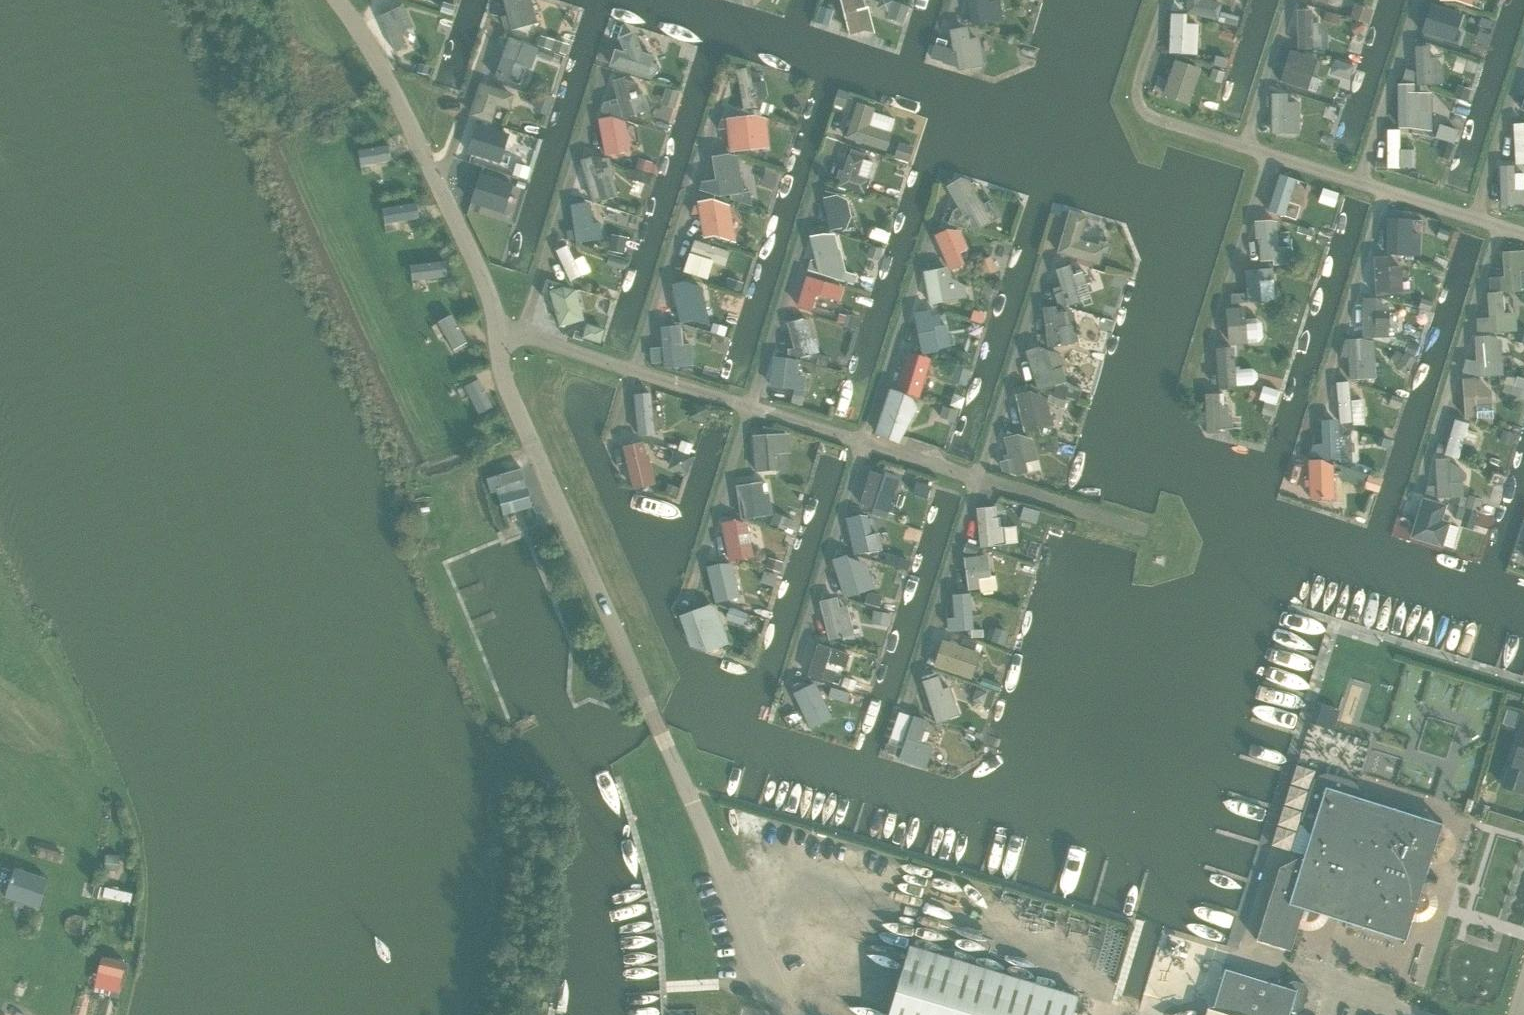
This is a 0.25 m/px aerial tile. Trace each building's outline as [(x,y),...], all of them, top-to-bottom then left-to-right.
[(511,30),(538,22),(532,0),(503,0),(511,30)] [(849,34),(874,28),(868,7),(866,8),(864,0),(841,0),(849,34)] [(972,26),(1003,21),(999,0),(995,0),(989,1),(989,0),(968,0),(972,26)] [(1186,13),(1217,20),(1222,2),(1214,0),(1185,0),(1186,13)] [(404,5),(380,15),(395,51),(408,46),(401,32),(414,27),(404,5)] [(1429,7),(1427,38),(1453,45),(1456,21),(1452,21),(1452,7),(1429,7)] [(1312,9),(1296,9),(1298,49),(1328,48),(1327,29),(1321,23),(1312,23),(1312,9)] [(1186,24),(1187,14),(1171,13),(1169,54),(1197,55),(1198,24),(1186,24)] [(984,66),(979,37),(970,38),(968,26),(950,29),(953,49),(934,44),(931,58),(943,61),(942,63),(959,67),(960,70),(984,66)] [(634,31),(618,37),(624,51),(615,48),(609,66),(650,79),(660,69),(655,56),(643,52),(634,31)] [(539,48),(509,37),(494,76),(508,81),(515,61),(532,67),(539,48)] [(1429,45),(1415,46),(1417,85),(1441,84),(1444,79),(1443,65),(1436,57),(1430,57),(1429,45)] [(1307,51),(1286,51),(1286,88),(1311,88),(1311,76),(1307,76),(1307,51)] [(1200,68),(1174,60),(1162,96),(1188,105),(1200,68)] [(750,68),(736,70),(743,108),(757,106),(755,98),(768,96),(765,80),(752,83),(750,68)] [(625,76),(612,80),(617,98),(604,102),(601,112),(628,120),(627,116),(650,110),(645,93),(641,94),(638,83),(626,79),(625,76)] [(492,123),(497,106),(510,110),(514,94),(479,83),(468,116),(469,116),(492,123)] [(1414,84),(1398,84),(1398,127),(1415,127),(1414,115),(1425,113),(1425,93),(1414,91),(1414,84)] [(1271,93),(1271,133),(1299,133),(1299,102),(1287,102),(1287,93),(1271,93)] [(861,104),(848,107),(857,147),(880,142),(877,128),(868,130),(865,118),(870,117),(868,108),(863,109),(861,104)] [(756,114),(726,119),(730,152),(769,147),(766,118),(756,114)] [(492,123),(469,116),(459,149),(473,152),(487,144),(493,124),(492,123)] [(613,117),(601,119),(607,154),(618,152),(616,135),(624,134),(621,120),(613,117)] [(1513,124),(1515,163),(1523,163),(1523,123),(1513,124)] [(1399,130),(1387,130),(1386,168),(1399,168),(1399,167),(1411,167),(1411,150),(1399,149),(1399,130)] [(729,153),(712,156),(715,179),(701,181),(699,189),(720,196),(743,193),(738,156),(729,153)] [(863,159),(849,154),(838,186),(864,194),(869,180),(857,176),(863,159)] [(594,156),(580,159),(593,202),(619,195),(613,176),(614,171),(609,157),(602,158),(594,156)] [(1499,166),(1501,205),(1523,204),(1523,174),(1513,174),(1513,165),(1499,166)] [(476,175),(463,182),(481,219),(494,213),(476,175)] [(961,178),(946,186),(958,207),(953,210),(948,223),(958,227),(971,230),(973,232),(1002,215),(992,199),(983,204),(970,181),(961,178)] [(1291,205),(1294,182),(1274,180),(1271,197),(1278,198),(1275,218),(1301,222),(1303,207),(1291,205)] [(837,195),(823,197),(830,230),(842,228),(843,230),(846,230),(851,216),(848,199),(837,195)] [(713,199),(697,202),(703,238),(714,236),(736,243),(730,205),(713,199)] [(585,203),(572,205),(575,229),(566,230),(567,239),(578,241),(602,238),(600,223),(588,224),(587,218),(592,217),(591,206),(585,206),(585,203)] [(1088,215),(1069,210),(1057,254),(1101,266),(1104,254),(1108,255),(1111,244),(1100,241),(1098,245),(1081,241),(1088,215)] [(1412,219),(1387,218),(1386,254),(1420,255),(1420,239),(1411,238),(1412,219)] [(1271,220),(1254,221),(1255,239),(1259,239),(1260,260),(1274,260),(1274,264),(1288,263),(1287,247),(1278,247),(1277,222),(1271,220)] [(947,228),(934,235),(950,270),(965,264),(960,252),(969,248),(961,230),(947,228)] [(823,234),(810,237),(815,261),(806,263),(807,269),(818,273),(819,274),(843,269),(835,236),(832,234),(823,236),(823,234)] [(729,251),(693,240),(683,272),(707,280),(713,263),(724,266),(729,251)] [(570,244),(556,248),(567,285),(581,281),(581,280),(589,277),(585,262),(576,265),(570,244)] [(1502,252),(1503,276),(1488,277),(1489,291),(1504,290),(1504,292),(1521,291),(1519,270),(1523,270),(1523,250),(1502,252)] [(1388,256),(1374,257),(1376,297),(1390,296),(1390,295),(1403,294),(1401,266),(1389,267),(1388,256)] [(1073,275),(1070,265),(1056,270),(1062,291),(1054,293),(1057,303),(1060,302),(1061,304),(1066,303),(1068,306),(1081,302),(1076,286),(1086,283),(1082,272),(1073,275)] [(946,266),(923,272),(929,305),(967,297),(965,285),(952,279),(950,271),(946,266)] [(1273,268),(1244,270),(1246,294),(1231,294),(1231,304),(1248,303),(1276,301),(1273,268)] [(844,288),(806,276),(797,306),(811,310),(816,294),(840,301),(844,288)] [(692,319),(685,282),(673,284),(678,309),(668,313),(667,319),(681,322),(692,319)] [(563,286),(549,290),(559,327),(585,320),(577,290),(563,286)] [(1502,292),(1486,293),(1488,317),(1476,318),(1477,332),(1498,332),(1516,331),(1515,312),(1504,313),(1502,292)] [(1376,298),(1363,299),(1363,338),(1390,337),(1389,306),(1376,298)] [(1056,306),(1043,308),(1047,347),(1075,344),(1073,325),(1070,325),(1068,311),(1057,312),(1056,306)] [(1245,307),(1226,308),(1228,345),(1259,343),(1263,337),(1262,322),(1257,318),(1245,319),(1245,307)] [(930,310),(915,313),(923,353),(950,348),(948,335),(947,335),(945,325),(940,325),(938,315),(931,316),(930,310)] [(803,319),(787,323),(793,349),(788,349),(788,355),(796,358),(819,352),(816,339),(813,339),(809,321),(803,319)] [(679,325),(662,326),(665,367),(682,366),(682,365),(693,364),(691,343),(683,344),(682,336),(680,336),(679,325)] [(1489,335),(1474,336),(1476,361),(1466,359),(1462,372),(1479,376),(1503,375),(1501,339),(1489,335)] [(1362,349),(1362,339),(1345,340),(1340,358),(1348,357),(1349,380),(1364,379),(1364,378),(1376,378),(1375,348),(1362,349)] [(1039,346),(1025,351),(1038,390),(1067,381),(1062,367),(1052,370),(1046,350),(1039,346)] [(1233,347),(1215,349),(1217,375),(1211,376),(1211,382),(1218,386),(1218,388),(1236,388),(1236,386),(1253,385),(1258,380),(1257,373),(1252,369),(1235,370),(1233,347)] [(903,392),(906,393),(906,394),(920,397),(931,358),(907,351),(896,390),(900,392),(903,392)] [(799,360),(773,357),(770,386),(804,390),(805,376),(797,375),(799,360)] [(1475,378),(1462,378),(1465,418),(1476,417),(1475,405),(1492,404),(1491,391),(1479,379),(1475,379),(1475,378)] [(1349,382),(1337,382),(1338,408),(1328,409),(1328,417),(1339,416),(1340,423),(1352,422),(1352,425),(1365,424),(1364,399),(1350,400),(1349,382)] [(906,394),(906,393),(903,392),(900,392),(896,390),(889,389),(874,434),(899,443),(917,409),(913,398),(906,394)] [(1030,391),(1015,395),(1023,432),(1053,425),(1046,397),(1030,391)] [(650,392),(634,394),(638,436),(655,434),(650,392)] [(1219,393),(1205,394),(1206,433),(1221,433),(1221,429),(1233,428),(1233,416),(1229,416),(1229,406),(1220,406),(1219,393)] [(1335,419),(1321,420),(1322,443),(1313,445),(1310,456),(1324,458),(1324,460),(1337,460),(1337,462),(1353,462),(1352,435),(1339,435),(1339,424),(1335,419)] [(1469,423),(1455,419),(1444,454),(1459,458),(1463,443),(1475,446),(1479,433),(1467,429),(1469,423)] [(789,433),(752,436),(755,472),(779,470),(778,454),(790,453),(789,433)] [(1018,433),(1003,437),(1009,458),(999,461),(1002,471),(1016,475),(1028,472),(1025,462),(1038,459),(1033,439),(1018,433)] [(643,441),(624,446),(634,489),(656,484),(649,453),(646,453),(643,441)] [(1320,459),(1308,460),(1309,500),(1334,499),(1333,466),(1320,459)] [(1449,459),(1435,459),(1436,485),(1427,486),(1425,493),(1437,498),(1463,497),(1463,482),(1450,482),(1449,459)] [(884,475),(870,471),(860,504),(873,508),(884,475)] [(762,481),(736,486),(741,519),(772,514),(769,492),(764,493),(762,481)] [(1446,505),(1422,497),(1410,537),(1443,547),(1450,522),(1442,520),(1446,505)] [(991,507),(976,508),(979,547),(1007,545),(1005,526),(993,527),(991,507)] [(860,514),(845,518),(853,553),(880,549),(877,533),(871,534),(867,516),(860,514)] [(735,519),(721,522),(728,562),(753,557),(747,524),(735,519)] [(988,554),(964,557),(968,590),(979,588),(980,593),(997,590),(995,575),(991,576),(988,554)] [(846,555),(832,559),(845,597),(872,589),(863,561),(848,560),(846,555)] [(719,563),(706,567),(716,604),(740,597),(732,564),(719,563)] [(973,629),(971,593),(952,594),(955,617),(947,618),(947,629),(953,631),(973,629)] [(837,597),(820,601),(829,640),(853,634),(847,606),(839,607),(837,597)] [(718,611),(709,605),(679,615),(690,646),(707,651),(728,643),(718,611)] [(981,652),(942,639),(933,666),(972,679),(981,652)] [(849,654),(818,644),(807,676),(821,680),(827,662),(845,668),(849,654)] [(939,676),(922,681),(936,724),(950,719),(949,718),(959,714),(950,686),(943,688),(939,676)] [(815,682),(793,692),(810,728),(832,718),(815,682)] [(928,721),(913,716),(899,758),(926,769),(933,747),(920,743),(928,721)] [(1349,781),(1330,775),(1327,775),(1326,775),(1323,775),(1320,776),(1318,777),(1317,779),(1315,781),(1314,783),(1313,784),(1303,815),(1304,817),(1304,820),(1305,822),(1305,824),(1307,826),(1308,828),(1309,830),(1312,832),(1304,855),(1280,867),(1257,940),(1291,950),(1304,908),(1405,940),(1414,912),(1419,913),(1426,909),(1429,905),(1429,899),(1426,892),(1421,890),(1435,845),(1446,839),(1446,837),(1445,836),(1442,834),(1439,833),(1442,824),(1359,798),(1359,796),(1359,795),(1359,794),(1359,792),(1358,790),(1358,788),(1357,786),(1355,785),(1354,784),(1352,782),(1349,781)] [(120,855),(107,854),(106,870),(119,871),(120,855)] [(5,898),(38,909),(48,879),(15,868),(5,898)] [(104,886),(95,884),(93,896),(101,898),(104,886)] [(133,894),(105,887),(103,896),(130,903),(133,894)] [(910,945),(889,1014),(1073,1014),(1078,996),(910,945)] [(128,963),(103,957),(99,972),(124,979),(128,963)] [(1293,980),(1286,984),(1285,988),(1225,969),(1212,1010),(1207,1008),(1205,1014),(1288,1014),(1290,1010),(1296,1012),(1303,1008),(1308,991),(1306,984),(1293,980)]
